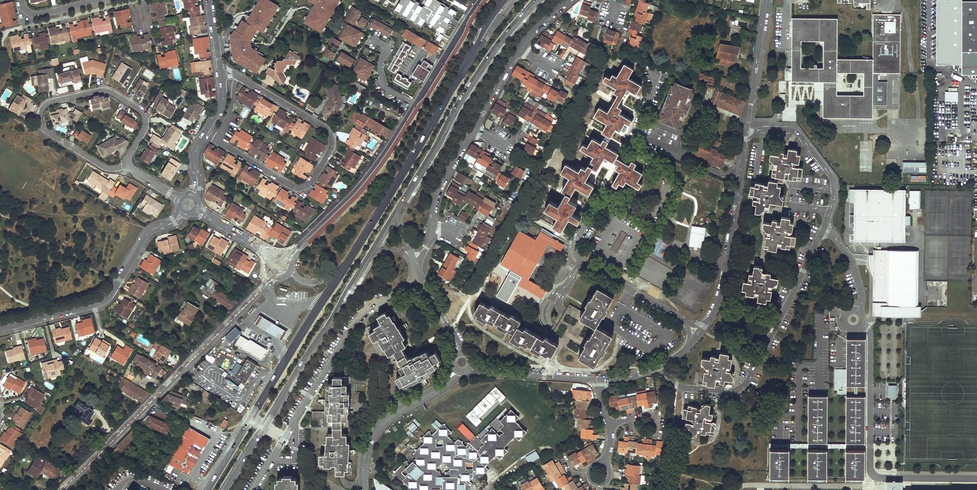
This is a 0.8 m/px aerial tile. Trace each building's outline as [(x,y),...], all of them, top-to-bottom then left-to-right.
[(164,18),(163,15),(166,14),(163,0),(149,4),(151,11),(153,11),(156,10),(156,12),(157,16),(153,17),(154,21),(158,20),(163,18),(164,18)] [(188,9),(189,12),(199,10),(198,6),(194,7),(193,4),(193,1),(196,1),(198,0),(183,0),(185,10),(188,9)] [(256,72),(266,59),(252,50),(250,44),(249,39),(256,27),(262,31),(277,5),(268,0),(261,0),(250,19),(248,21),(244,19),(232,36),(235,57),(256,72)] [(315,2),(310,11),(304,21),(321,30),(339,0),(313,0),(315,2)] [(420,26),(424,20),(437,28),(439,23),(447,28),(457,13),(436,0),(377,0),(420,26)] [(644,2),(640,0),(637,8),(646,12),(649,3),(644,2)] [(848,3),(854,3),(853,6),(859,6),(859,3),(866,3),(866,9),(870,9),(870,0),(848,0),(848,3)] [(962,27),(962,1),(962,0),(946,0),(945,27),(954,27),(962,27)] [(962,27),(962,34),(962,35),(962,42),(962,60),(976,60),(976,1),(962,1),(962,27)] [(0,4),(0,16),(2,23),(0,24),(0,28),(16,24),(15,20),(12,21),(11,17),(11,14),(13,13),(14,13),(12,2),(0,4)] [(345,19),(354,24),(363,8),(355,3),(345,19)] [(591,6),(583,3),(580,13),(588,16),(590,9),(591,6)] [(657,12),(658,6),(649,4),(648,9),(657,12)] [(117,25),(120,25),(121,28),(132,26),(131,22),(126,23),(126,19),(125,17),(128,16),(130,16),(128,8),(114,12),(117,25)] [(646,12),(637,8),(635,12),(638,13),(637,16),(635,21),(642,23),(644,24),(646,19),(650,20),(652,14),(646,12)] [(599,12),(590,9),(588,16),(587,19),(595,22),(599,12)] [(358,23),(365,27),(370,18),(363,14),(358,23)] [(837,18),(792,18),(791,81),(814,81),(814,68),(801,67),(801,41),(823,41),(823,68),(837,68),(837,72),(863,73),(873,73),(878,73),(900,73),(900,14),(873,14),(873,59),(837,59),(837,18)] [(193,30),(204,29),(203,25),(203,22),(202,20),(205,19),(204,15),(200,16),(190,17),(189,17),(191,27),(193,27),(193,30)] [(109,33),(112,32),(109,16),(105,17),(106,21),(102,22),(100,22),(99,19),(99,17),(91,19),(92,24),(93,29),(94,33),(108,30),(109,33)] [(370,25),(377,29),(377,28),(383,31),(382,32),(389,36),(394,27),(375,16),(370,25)] [(88,20),(80,21),(80,22),(81,25),(78,26),(73,27),(73,24),(69,25),(70,29),(71,34),(71,35),(73,41),(76,41),(76,38),(91,34),(90,30),(89,24),(88,20)] [(635,21),(633,20),(628,32),(633,33),(636,34),(637,31),(640,31),(642,23),(635,21)] [(364,33),(346,23),(338,36),(356,46),(364,33)] [(51,43),(65,40),(65,42),(69,41),(67,35),(66,30),(65,26),(61,27),(62,31),(59,32),(57,32),(56,29),(56,27),(48,29),(51,43)] [(172,43),(171,40),(175,39),(172,26),(165,27),(160,28),(157,29),(159,36),(161,36),(164,35),(165,38),(165,41),(161,42),(162,46),(172,43)] [(402,36),(435,54),(437,50),(440,52),(442,49),(438,47),(406,28),(402,36)] [(299,33),(291,29),(289,33),(296,37),(299,33)] [(620,33),(608,29),(605,38),(613,41),(613,39),(617,40),(620,33)] [(565,35),(558,30),(554,36),(552,39),(560,44),(565,35)] [(554,36),(545,31),(541,34),(552,40),(552,39),(554,36)] [(33,43),(35,48),(38,48),(39,50),(48,48),(45,33),(41,34),(41,36),(39,37),(36,37),(32,38),(33,43)] [(636,34),(633,33),(628,45),(638,48),(642,37),(636,34)] [(26,45),(30,44),(28,39),(27,34),(24,35),(25,39),(21,40),(19,40),(18,37),(18,35),(10,37),(13,51),(20,50),(27,48),(26,45)] [(136,37),(136,36),(129,38),(132,53),(147,49),(148,53),(152,52),(151,48),(150,45),(148,34),(144,35),(145,38),(140,39),(137,40),(136,37)] [(552,40),(541,34),(536,43),(547,49),(551,42),(552,40)] [(962,42),(962,35),(939,34),(939,44),(952,44),(952,42),(962,42)] [(573,39),(565,35),(560,44),(568,48),(573,39)] [(329,43),(338,48),(342,41),(333,36),(329,43)] [(204,45),(208,45),(209,44),(207,37),(193,39),(195,54),(198,54),(199,58),(199,57),(205,57),(209,56),(209,52),(206,53),(205,48),(204,45)] [(580,51),(577,56),(583,59),(586,54),(591,45),(589,42),(588,44),(578,38),(573,47),(580,51)] [(401,40),(389,70),(398,73),(410,44),(401,40)] [(740,47),(720,42),(717,57),(716,63),(735,68),(736,62),(736,61),(740,47)] [(332,59),(336,52),(327,47),(323,54),(332,59)] [(175,50),(168,52),(168,53),(168,56),(165,57),(161,58),(160,54),(156,55),(159,66),(160,71),(163,70),(163,68),(178,65),(176,55),(175,51),(175,50)] [(290,50),(285,59),(284,59),(283,61),(278,61),(275,66),(276,68),(274,70),(269,67),(266,73),(274,78),(275,76),(277,77),(276,78),(279,82),(280,85),(283,84),(284,85),(287,79),(287,78),(286,78),(283,72),(287,64),(294,64),(294,65),(295,65),(295,64),(298,60),(298,59),(300,59),(301,56),(290,50)] [(336,60),(350,68),(355,59),(342,51),(336,60)] [(362,55),(352,73),(366,81),(376,63),(362,55)] [(583,59),(577,56),(571,67),(578,71),(579,68),(582,69),(586,61),(583,59)] [(426,68),(429,63),(424,59),(420,64),(418,63),(412,73),(423,80),(430,70),(426,68)] [(102,77),(106,64),(92,60),(82,63),(85,72),(91,71),(93,71),(92,72),(98,74),(98,76),(102,77)] [(133,66),(123,60),(118,67),(121,69),(116,77),(124,82),(123,83),(126,85),(130,78),(127,76),(133,66)] [(198,75),(202,75),(208,74),(209,74),(208,70),(208,67),(207,65),(210,64),(209,60),(205,60),(200,61),(194,62),(196,72),(198,72),(198,75)] [(633,68),(625,63),(617,76),(613,74),(611,78),(606,75),(604,80),(616,87),(614,91),(618,94),(616,98),(620,101),(628,88),(636,93),(641,84),(628,77),(633,68)] [(528,71),(517,65),(512,74),(523,80),(528,71)] [(49,78),(54,77),(52,68),(38,70),(39,73),(35,73),(36,75),(35,75),(36,80),(33,80),(34,85),(38,85),(39,91),(48,90),(47,83),(46,78),(49,78)] [(823,68),(814,68),(814,81),(823,81),(837,81),(837,72),(837,68),(823,68)] [(81,81),(78,69),(70,71),(70,70),(57,74),(60,83),(73,80),(74,83),(81,81)] [(580,75),(569,70),(567,74),(569,75),(566,79),(573,83),(575,84),(580,75)] [(532,73),(528,71),(523,80),(522,82),(533,89),(538,80),(533,77),(530,75),(532,73)] [(708,75),(699,72),(697,80),(709,85),(712,86),(717,87),(717,86),(722,88),(726,78),(721,76),(718,85),(714,84),(715,77),(708,75)] [(396,73),(393,82),(408,88),(411,79),(396,73)] [(873,73),(863,73),(863,95),(863,108),(873,108),(873,105),(873,73)] [(878,73),(873,73),(873,105),(886,105),(886,82),(878,82),(878,73)] [(215,85),(213,77),(209,78),(203,79),(199,79),(201,95),(205,94),(205,98),(216,96),(215,92),(212,93),(211,88),(211,85),(214,85),(215,85)] [(140,79),(133,90),(136,92),(135,94),(139,97),(143,96),(146,90),(145,87),(141,84),(143,81),(140,79)] [(545,84),(538,80),(533,89),(540,93),(541,91),(545,93),(549,86),(545,84)] [(351,87),(357,90),(360,84),(354,81),(351,87)] [(837,81),(823,81),(823,117),(872,118),(873,108),(863,108),(863,95),(837,94),(837,81)] [(338,83),(325,86),(328,99),(322,113),(329,116),(334,115),(336,110),(343,108),(344,105),(344,103),(346,97),(341,95),(338,83)] [(693,90),(676,83),(674,86),(672,91),(670,90),(661,113),(663,114),(661,119),(660,122),(677,129),(678,126),(680,121),(682,122),(685,115),(683,114),(685,110),(688,111),(690,107),(689,106),(692,99),(690,98),(692,93),(693,90)] [(366,88),(360,84),(357,90),(363,94),(366,88)] [(559,92),(549,86),(545,93),(548,95),(546,97),(554,101),(556,98),(559,92)] [(241,98),(239,100),(251,108),(254,104),(256,99),(259,95),(252,91),(251,93),(249,95),(248,94),(244,92),(247,89),(243,87),(238,96),(241,98)] [(745,101),(716,89),(711,103),(740,114),(745,101)] [(568,94),(561,90),(559,92),(556,98),(563,103),(568,94)] [(168,102),(170,98),(159,91),(153,102),(156,103),(157,104),(155,108),(162,112),(161,113),(170,118),(176,107),(168,102)] [(945,91),(945,100),(958,100),(958,91),(945,91)] [(24,99),(17,95),(9,109),(18,115),(25,104),(27,106),(30,102),(24,99)] [(99,99),(98,97),(94,98),(90,99),(92,107),(96,106),(97,109),(101,108),(101,110),(105,109),(104,106),(109,105),(107,97),(103,98),(99,99)] [(255,109),(266,117),(268,114),(271,116),(277,106),(273,105),(271,108),(268,106),(266,105),(268,103),(269,101),(262,97),(260,101),(257,106),(255,109)] [(620,101),(616,98),(614,101),(608,111),(599,106),(594,115),(607,123),(602,131),(606,134),(611,136),(616,128),(620,130),(625,122),(629,124),(632,120),(619,112),(622,108),(617,105),(620,101)] [(498,99),(491,111),(501,118),(505,110),(506,109),(507,108),(509,105),(498,99)] [(203,107),(192,100),(187,109),(185,107),(183,111),(186,112),(183,117),(192,122),(194,118),(198,121),(200,117),(198,116),(196,115),(197,114),(199,114),(203,107)] [(536,108),(525,102),(518,114),(529,121),(536,108)] [(155,108),(157,104),(156,103),(153,108),(161,113),(162,112),(155,108)] [(82,113),(75,108),(73,112),(76,114),(74,117),(78,120),(82,113)] [(546,115),(536,108),(529,121),(539,127),(546,115)] [(66,109),(50,113),(53,124),(69,120),(66,109)] [(272,121),(284,129),(286,126),(289,127),(292,122),(294,118),(291,116),(289,120),(285,118),(284,117),(285,115),(286,113),(279,109),(272,121)] [(358,112),(353,110),(349,117),(348,119),(363,128),(365,125),(389,137),(392,131),(369,118),(367,121),(357,115),(358,112)] [(509,113),(505,110),(501,118),(505,119),(503,121),(507,124),(511,126),(518,114),(511,110),(509,113)] [(124,114),(120,112),(117,117),(121,120),(120,121),(131,128),(131,127),(134,129),(138,123),(129,117),(124,115),(124,114)] [(553,119),(546,115),(539,127),(547,131),(553,119)] [(292,129),(292,130),(295,132),(294,133),(303,139),(310,126),(306,123),(305,125),(303,124),(301,123),(297,121),(295,124),(292,129)] [(153,134),(150,140),(158,145),(160,142),(171,148),(173,144),(180,133),(179,133),(181,130),(172,124),(170,128),(169,127),(162,139),(153,134)] [(918,152),(927,152),(927,127),(919,127),(920,137),(918,137),(918,152)] [(360,147),(367,135),(354,128),(350,134),(352,135),(354,137),(353,139),(351,142),(348,140),(346,143),(350,146),(355,149),(357,145),(360,147)] [(76,129),(72,135),(76,138),(77,136),(82,139),(87,142),(91,136),(81,130),(80,132),(76,129)] [(239,146),(245,150),(247,147),(250,143),(253,137),(241,130),(239,133),(236,131),(231,140),(234,142),(236,139),(239,140),(241,142),(240,144),(239,146)] [(611,136),(606,134),(601,143),(593,138),(588,147),(583,144),(581,148),(593,156),(589,164),(593,167),(597,169),(605,156),(614,162),(616,157),(619,153),(606,145),(611,136)] [(97,146),(103,157),(110,153),(109,152),(115,149),(115,150),(120,147),(114,137),(97,146)] [(322,152),(326,145),(313,138),(305,151),(308,153),(306,156),(315,161),(317,158),(314,156),(317,153),(318,150),(321,151),(322,152)] [(250,149),(249,152),(255,156),(256,154),(258,151),(260,152),(263,154),(261,158),(264,160),(265,159),(267,155),(270,151),(267,149),(268,146),(256,139),(253,145),(250,149)] [(536,143),(529,139),(523,150),(532,155),(536,148),(534,147),(536,143)] [(719,150),(700,142),(699,144),(712,150),(712,151),(725,157),(726,155),(718,152),(719,150)] [(223,156),(225,152),(218,148),(217,150),(216,152),(214,151),(211,149),(213,146),(210,144),(204,153),(207,155),(205,157),(217,164),(220,161),(223,156)] [(482,150),(472,144),(466,153),(477,159),(482,150)] [(712,150),(699,144),(698,147),(697,147),(696,150),(697,150),(695,154),(698,155),(698,153),(702,155),(702,156),(704,157),(705,156),(707,157),(706,158),(708,159),(708,161),(711,162),(711,161),(713,162),(712,163),(715,164),(715,163),(719,164),(719,165),(721,167),(725,157),(712,151),(712,150)] [(148,148),(146,147),(139,159),(148,164),(154,153),(156,154),(159,150),(150,145),(148,148)] [(788,152),(779,151),(778,155),(770,154),(769,162),(773,163),(771,176),(775,176),(774,180),(781,181),(783,182),(784,177),(787,178),(801,180),(803,167),(798,167),(800,154),(796,154),(797,149),(788,148),(788,152)] [(354,168),(361,156),(353,152),(348,149),(345,156),(346,156),(349,158),(348,160),(346,163),(342,161),(340,164),(349,170),(351,167),(354,168)] [(486,152),(482,150),(477,159),(472,168),(483,174),(491,160),(492,158),(488,156),(485,154),(486,152)] [(268,161),(266,165),(272,169),(273,167),(275,164),(277,165),(280,167),(278,171),(281,173),(287,164),(283,162),(285,159),(273,152),(271,157),(268,161)] [(226,158),(223,163),(221,167),(232,174),(234,171),(237,173),(238,172),(240,167),(243,164),(239,162),(237,165),(232,162),(235,158),(228,154),(226,158)] [(301,157),(294,169),(297,171),(295,174),(304,180),(306,176),(303,174),(304,171),(305,169),(308,170),(310,171),(314,165),(301,157)] [(629,165),(616,157),(614,162),(618,164),(615,169),(620,171),(612,184),(616,186),(619,182),(623,185),(626,180),(639,188),(642,184),(637,181),(642,172),(633,167),(636,163),(632,160),(629,165)] [(160,174),(168,179),(176,167),(178,168),(180,164),(171,158),(160,174)] [(502,167),(491,160),(483,174),(494,180),(499,172),(502,167)] [(929,160),(903,160),(903,172),(928,172),(929,160)] [(525,166),(518,162),(511,173),(520,178),(525,170),(523,169),(525,166)] [(593,167),(589,164),(586,169),(582,166),(579,170),(566,163),(561,172),(570,177),(562,190),(567,192),(571,195),(576,186),(589,194),(594,185),(585,180),(593,167)] [(249,168),(246,166),(244,169),(241,174),(241,175),(244,177),(242,179),(254,186),(261,174),(255,170),(254,172),(252,174),(250,173),(247,171),(249,168)] [(322,174),(318,181),(321,182),(326,185),(331,188),(338,176),(335,174),(337,171),(328,166),(326,169),(329,172),(327,175),(326,177),(324,175),(322,174)] [(176,167),(168,179),(170,180),(178,168),(176,167)] [(103,190),(98,197),(104,201),(108,194),(111,190),(104,185),(105,183),(104,182),(106,179),(92,171),(86,180),(103,190)] [(725,184),(687,171),(681,190),(701,197),(696,209),(714,215),(725,184)] [(509,178),(499,172),(494,180),(498,181),(496,183),(504,188),(509,178)] [(276,190),(278,187),(272,183),(271,184),(269,187),(268,186),(264,184),(267,180),(263,178),(258,187),(261,189),(259,192),(271,199),(273,195),(276,190)] [(105,183),(104,185),(111,190),(112,187),(115,183),(108,179),(107,180),(105,183)] [(774,180),(769,179),(768,184),(751,181),(749,194),(753,195),(753,198),(752,203),(756,204),(755,212),(763,213),(764,209),(768,210),(769,202),(782,204),(784,195),(779,194),(781,181),(774,180)] [(460,187),(453,182),(446,194),(453,199),(457,192),(458,190),(460,187)] [(129,200),(136,189),(129,184),(125,189),(119,185),(117,189),(112,187),(111,190),(108,194),(113,198),(115,194),(122,199),(124,197),(129,200)] [(212,185),(204,197),(211,201),(212,200),(213,198),(216,200),(220,202),(218,205),(221,207),(227,198),(224,196),(226,193),(212,185)] [(322,203),(328,194),(326,193),(328,190),(324,188),(319,185),(318,185),(317,188),(315,191),(314,193),(312,192),(309,196),(322,203)] [(906,189),(854,188),(854,238),(860,238),(905,241),(906,189)] [(288,193),(282,189),(279,192),(277,197),(274,201),(286,208),(288,206),(291,207),(294,202),(296,198),(293,196),(291,200),(287,198),(286,197),(287,194),(288,193)] [(920,190),(909,190),(909,208),(920,209),(920,190)] [(475,195),(468,191),(466,194),(465,197),(463,200),(470,204),(475,195)] [(465,197),(457,192),(453,199),(452,201),(459,206),(463,200),(465,197)] [(571,195),(567,192),(559,205),(550,200),(545,209),(558,216),(553,225),(562,230),(569,217),(578,222),(580,218),(572,213),(577,204),(568,199),(571,195)] [(163,205),(146,195),(140,204),(144,206),(142,210),(149,214),(150,212),(156,216),(163,205)] [(483,200),(475,195),(470,204),(478,209),(482,201),(483,200)] [(307,222),(314,210),(308,206),(307,207),(305,210),(303,209),(300,207),(302,203),(299,201),(297,204),(294,209),(293,210),(297,212),(295,215),(307,222)] [(493,207),(482,201),(478,209),(477,210),(487,216),(488,216),(493,207)] [(232,203),(225,215),(232,219),(233,218),(234,215),(236,216),(239,218),(237,222),(240,224),(246,215),(243,213),(244,210),(232,203)] [(673,239),(683,240),(688,208),(678,207),(673,239)] [(254,216),(246,228),(253,232),(254,231),(255,229),(258,230),(262,233),(260,236),(267,239),(269,235),(272,230),(269,228),(266,227),(268,224),(254,216)] [(488,216),(487,216),(484,221),(491,225),(494,219),(488,216)] [(790,217),(781,216),(780,221),(776,220),(772,219),(771,223),(763,222),(762,227),(766,231),(763,248),(776,250),(777,245),(789,247),(790,244),(794,244),(796,235),(791,235),(793,222),(789,222),(790,217)] [(492,227),(483,222),(481,225),(480,227),(478,226),(476,230),(486,236),(492,227)] [(272,230),(269,235),(273,237),(274,234),(275,233),(280,236),(279,237),(277,240),(284,244),(292,232),(276,223),(273,228),(272,230)] [(203,244),(209,234),(201,229),(201,230),(194,226),(188,236),(195,240),(195,239),(203,244)] [(703,238),(705,228),(692,226),(688,246),(693,247),(697,247),(702,248),(703,240),(703,238)] [(486,236),(476,230),(473,228),(471,232),(474,234),(473,235),(475,237),(472,242),(480,247),(481,248),(489,252),(491,248),(484,243),(487,237),(486,236)] [(535,239),(520,230),(501,264),(523,276),(521,279),(526,282),(528,279),(533,270),(530,268),(539,252),(542,254),(548,243),(551,238),(540,231),(537,238),(536,238),(536,237),(535,236),(534,236),(534,237),(535,238),(535,239)] [(173,239),(168,240),(157,242),(160,252),(161,251),(163,251),(170,249),(171,252),(180,249),(176,235),(172,236),(173,239)] [(224,242),(220,240),(214,236),(209,245),(215,248),(213,251),(221,255),(229,243),(225,241),(224,242)] [(564,245),(556,240),(553,246),(561,250),(564,245)] [(472,242),(470,241),(465,249),(469,252),(467,257),(473,261),(479,251),(477,251),(480,247),(472,242)] [(246,260),(248,257),(243,254),(242,255),(237,252),(238,251),(234,249),(228,259),(232,261),(230,263),(236,266),(235,267),(240,270),(241,269),(249,274),(255,263),(251,260),(250,262),(246,260)] [(873,266),(872,315),(921,316),(921,305),(917,305),(918,250),(873,250),(873,255),(869,255),(869,260),(869,266),(873,266)] [(542,254),(539,252),(530,268),(533,270),(542,254)] [(159,259),(151,254),(147,260),(145,264),(143,263),(141,267),(153,275),(158,267),(156,265),(159,259)] [(460,258),(453,254),(451,257),(449,256),(444,264),(453,269),(460,258)] [(232,261),(228,259),(226,262),(235,267),(236,266),(230,263),(232,261)] [(453,269),(444,264),(438,274),(447,280),(453,269)] [(763,266),(754,265),(753,273),(749,273),(748,281),(743,281),(742,289),(746,290),(745,294),(758,296),(757,300),(770,302),(772,285),(777,286),(778,277),(770,276),(771,272),(768,272),(762,271),(763,266)] [(488,283),(497,284),(498,274),(490,273),(488,283)] [(139,277),(135,284),(133,284),(129,292),(138,297),(143,290),(144,290),(148,283),(139,277)] [(215,290),(219,283),(210,278),(206,284),(215,290)] [(539,285),(528,279),(526,282),(521,279),(518,284),(534,294),(539,285)] [(237,302),(217,290),(216,292),(206,285),(201,291),(212,297),(231,308),(237,302)] [(614,295),(598,286),(583,312),(580,317),(596,326),(597,325),(603,314),(607,308),(614,295)] [(133,303),(125,298),(121,304),(119,309),(117,307),(114,311),(127,318),(132,311),(130,309),(133,303)] [(188,302),(187,303),(185,301),(179,312),(180,313),(178,317),(182,319),(191,324),(196,317),(195,316),(193,315),(196,308),(198,309),(199,308),(188,302)] [(490,307),(481,301),(474,312),(478,314),(477,316),(486,322),(487,320),(493,324),(494,321),(498,323),(497,326),(506,331),(507,329),(513,333),(510,338),(520,344),(521,342),(527,346),(528,344),(532,346),(531,348),(540,353),(541,351),(547,355),(548,353),(552,355),(558,344),(549,339),(545,336),(544,338),(525,328),(524,329),(518,325),(521,320),(512,314),(511,316),(491,305),(490,307)] [(583,312),(569,304),(552,333),(549,339),(558,344),(552,355),(556,358),(563,347),(579,356),(596,326),(580,317),(583,312)] [(396,311),(394,307),(378,317),(378,318),(380,321),(367,328),(374,341),(378,339),(381,343),(385,349),(386,349),(390,356),(394,353),(396,356),(398,359),(406,355),(405,352),(402,348),(407,346),(403,339),(405,338),(401,331),(404,330),(403,325),(398,328),(394,321),(411,312),(407,305),(406,305),(404,307),(404,308),(400,310),(401,311),(399,312),(398,310),(396,311)] [(288,331),(260,314),(254,323),(282,340),(288,331)] [(82,323),(75,324),(78,334),(85,332),(85,335),(94,332),(91,318),(86,319),(87,321),(82,323)] [(613,334),(597,325),(596,326),(579,356),(595,365),(602,353),(605,347),(613,334)] [(69,327),(61,329),(61,328),(52,330),(54,342),(63,339),(63,340),(72,339),(69,327)] [(267,349),(250,339),(249,340),(241,335),(235,344),(261,359),(267,349)] [(846,368),(846,385),(865,385),(865,337),(846,337),(846,368)] [(105,344),(101,341),(95,338),(90,346),(96,350),(95,352),(103,357),(110,344),(106,342),(105,344)] [(46,348),(43,339),(36,340),(32,342),(31,340),(27,341),(31,355),(40,352),(39,350),(46,348)] [(161,345),(161,344),(157,342),(151,353),(165,361),(171,351),(161,345)] [(13,348),(13,349),(5,351),(8,363),(16,360),(16,359),(25,357),(22,346),(13,348)] [(111,355),(118,359),(117,361),(123,364),(132,350),(125,346),(123,349),(117,346),(111,355)] [(443,364),(433,347),(420,354),(413,357),(412,357),(408,359),(406,355),(398,359),(393,362),(401,375),(396,378),(404,390),(414,385),(413,382),(420,379),(424,377),(431,373),(430,372),(443,364)] [(729,353),(720,352),(719,356),(715,356),(711,355),(710,359),(702,358),(700,366),(705,367),(702,384),(715,386),(716,381),(724,382),(729,380),(733,380),(734,371),(730,370),(732,358),(728,357),(729,353)] [(156,364),(142,355),(142,356),(138,354),(133,361),(137,364),(143,368),(151,372),(153,373),(152,376),(156,378),(159,373),(163,375),(165,371),(162,369),(163,368),(158,365),(157,367),(155,366),(156,364)] [(207,354),(204,358),(213,362),(215,358),(207,354)] [(256,365),(247,358),(235,377),(242,382),(242,383),(244,384),(246,384),(249,379),(248,378),(251,374),(256,365)] [(60,371),(57,360),(53,361),(53,363),(47,365),(47,362),(41,364),(45,379),(51,377),(50,376),(56,374),(56,372),(60,371)] [(126,378),(123,376),(117,386),(120,388),(141,401),(150,392),(149,392),(126,378)] [(25,383),(17,378),(16,380),(12,377),(11,379),(7,377),(3,385),(10,390),(11,388),(19,393),(25,383)] [(365,385),(365,377),(333,377),(333,384),(328,384),(328,392),(327,392),(327,400),(326,400),(326,404),(326,412),(312,412),(312,420),(315,420),(315,418),(321,418),(321,420),(321,427),(333,427),(342,427),(348,427),(348,412),(349,412),(349,405),(350,405),(350,400),(349,400),(349,392),(350,392),(354,393),(354,383),(361,383),(361,385),(365,385)] [(31,392),(29,396),(25,402),(33,407),(37,401),(39,402),(44,394),(32,387),(29,391),(31,392)] [(496,387),(466,416),(476,426),(482,421),(479,418),(498,400),(501,403),(506,398),(496,387)] [(590,400),(591,396),(586,395),(586,390),(576,389),(576,390),(573,389),(571,397),(576,397),(575,398),(577,399),(590,400)] [(656,396),(655,390),(645,392),(648,407),(653,406),(652,402),(657,401),(656,396)] [(189,398),(171,391),(170,392),(168,394),(183,399),(181,403),(187,405),(189,398)] [(212,396),(204,391),(199,399),(206,403),(212,396)] [(648,407),(645,392),(636,394),(636,395),(638,404),(643,403),(644,408),(648,407)] [(181,403),(183,399),(168,394),(161,401),(179,408),(181,403)] [(618,399),(617,394),(608,396),(610,406),(615,405),(616,410),(620,409),(618,399)] [(638,404),(636,395),(627,397),(630,412),(635,411),(634,406),(638,405),(638,404)] [(808,395),(808,442),(827,442),(827,395),(808,395)] [(845,395),(845,442),(864,442),(864,395),(845,395)] [(630,412),(627,397),(618,399),(620,409),(625,408),(626,413),(630,412)] [(591,405),(592,400),(590,400),(577,399),(576,408),(585,409),(586,409),(586,404),(591,405)] [(87,407),(78,401),(75,406),(80,410),(83,412),(79,418),(87,424),(91,418),(89,417),(93,411),(87,407)] [(701,406),(688,404),(687,408),(683,408),(682,416),(687,417),(686,422),(686,426),(689,426),(688,435),(693,436),(698,432),(714,434),(715,425),(711,421),(712,412),(709,412),(710,404),(705,403),(701,406)] [(41,414),(45,408),(40,405),(36,412),(41,414)] [(21,407),(17,414),(16,413),(11,421),(21,427),(25,419),(26,420),(31,413),(21,407)] [(584,414),(585,409),(576,408),(575,408),(574,417),(575,417),(578,418),(589,419),(589,415),(584,414)] [(394,473),(411,489),(468,489),(474,484),(470,480),(477,473),(481,477),(488,470),(485,467),(487,465),(486,464),(496,454),(500,459),(502,457),(501,457),(508,451),(506,450),(503,447),(515,435),(519,440),(521,438),(520,438),(527,432),(525,430),(525,431),(519,425),(519,424),(518,423),(517,423),(515,421),(519,417),(511,409),(509,411),(506,415),(505,414),(503,417),(500,421),(503,425),(499,429),(501,431),(502,430),(503,432),(502,434),(501,433),(499,435),(496,432),(492,427),(490,429),(491,430),(487,434),(486,433),(484,435),(485,436),(481,440),(477,436),(476,437),(471,442),(466,447),(458,439),(455,443),(447,435),(451,431),(443,424),(432,435),(428,431),(420,439),(424,442),(413,454),(416,457),(409,465),(405,461),(394,473)] [(505,411),(504,409),(497,417),(498,418),(505,411)] [(170,423),(172,418),(156,412),(153,417),(148,416),(142,422),(167,433),(171,424),(170,423)] [(500,421),(498,418),(497,417),(477,436),(481,440),(485,436),(484,435),(486,433),(487,434),(491,430),(490,429),(492,427),(496,432),(499,429),(503,425),(500,421)] [(220,424),(225,427),(229,420),(224,418),(220,424)] [(588,424),(589,419),(578,418),(577,427),(582,428),(592,429),(593,424),(588,424)] [(407,427),(412,431),(417,426),(413,421),(407,427)] [(471,442),(476,437),(463,423),(458,428),(471,442)] [(6,432),(4,437),(2,436),(0,439),(12,447),(17,439),(15,437),(16,435),(18,436),(20,437),(22,433),(18,431),(20,429),(14,426),(13,428),(10,426),(6,432)] [(209,439),(188,427),(167,463),(170,465),(189,475),(209,439)] [(342,435),(342,427),(333,427),(333,435),(327,435),(327,442),(326,442),(326,450),(325,454),(319,454),(319,465),(319,469),(336,469),(336,474),(342,474),(351,475),(351,462),(348,462),(348,455),(349,455),(349,450),(349,443),(348,443),(348,435),(342,435)] [(591,434),(592,429),(582,428),(581,437),(595,439),(596,434),(591,434)] [(122,451),(140,432),(134,429),(117,447),(122,451)] [(637,443),(637,442),(632,441),(633,436),(629,436),(628,437),(627,451),(631,451),(636,452),(637,443)] [(627,451),(628,437),(624,437),(623,441),(619,441),(617,451),(627,452),(627,451)] [(645,454),(647,439),(643,439),(642,443),(637,443),(636,452),(636,453),(645,454)] [(662,441),(652,440),(647,439),(645,454),(645,457),(650,458),(650,455),(654,455),(655,453),(661,454),(662,441)] [(9,449),(0,444),(0,445),(0,467),(4,460),(3,459),(9,449)] [(598,452),(593,444),(585,448),(592,461),(596,459),(594,455),(598,452)] [(122,451),(117,447),(109,455),(114,459),(122,451)] [(592,461),(585,448),(577,453),(582,462),(586,459),(589,463),(592,461)] [(769,478),(789,477),(789,448),(769,448),(769,478)] [(808,449),(808,479),(827,479),(827,449),(808,449)] [(845,449),(845,479),(864,479),(864,449),(845,449)] [(536,451),(525,457),(529,464),(540,457),(536,451)] [(577,453),(576,452),(568,457),(573,465),(577,463),(580,467),(581,466),(584,465),(582,462),(577,453)] [(37,477),(41,471),(55,480),(61,469),(47,461),(47,460),(44,458),(40,456),(36,462),(35,461),(30,470),(35,473),(33,475),(37,477)] [(559,463),(558,461),(554,463),(552,459),(543,464),(548,472),(561,465),(559,463)] [(639,474),(639,465),(630,464),(629,469),(625,468),(624,468),(624,472),(625,473),(639,474)] [(562,467),(561,465),(548,472),(553,480),(555,479),(562,475),(559,471),(563,468),(562,467)] [(548,477),(551,482),(551,481),(553,480),(548,472),(544,475),(547,478),(548,477)] [(639,484),(640,474),(639,474),(625,473),(625,477),(630,478),(629,483),(636,483),(639,484)] [(566,478),(564,474),(562,475),(555,479),(559,486),(560,487),(561,486),(564,485),(572,479),(571,477),(570,476),(566,478)] [(297,489),(299,489),(299,485),(297,485),(297,482),(297,478),(292,478),(292,476),(283,476),(283,478),(279,478),(279,481),(278,485),(276,485),(276,489),(278,489),(297,489)] [(538,477),(529,482),(534,489),(536,489),(539,488),(540,489),(545,489),(543,487),(538,478),(538,477)] [(374,478),(375,483),(376,488),(377,489),(393,489),(374,478)] [(572,479),(564,485),(567,489),(573,489),(581,485),(579,481),(576,483),(575,483),(572,479)] [(903,479),(886,479),(886,489),(903,489),(903,479)] [(528,480),(520,485),(523,489),(534,489),(529,482),(528,480)]
